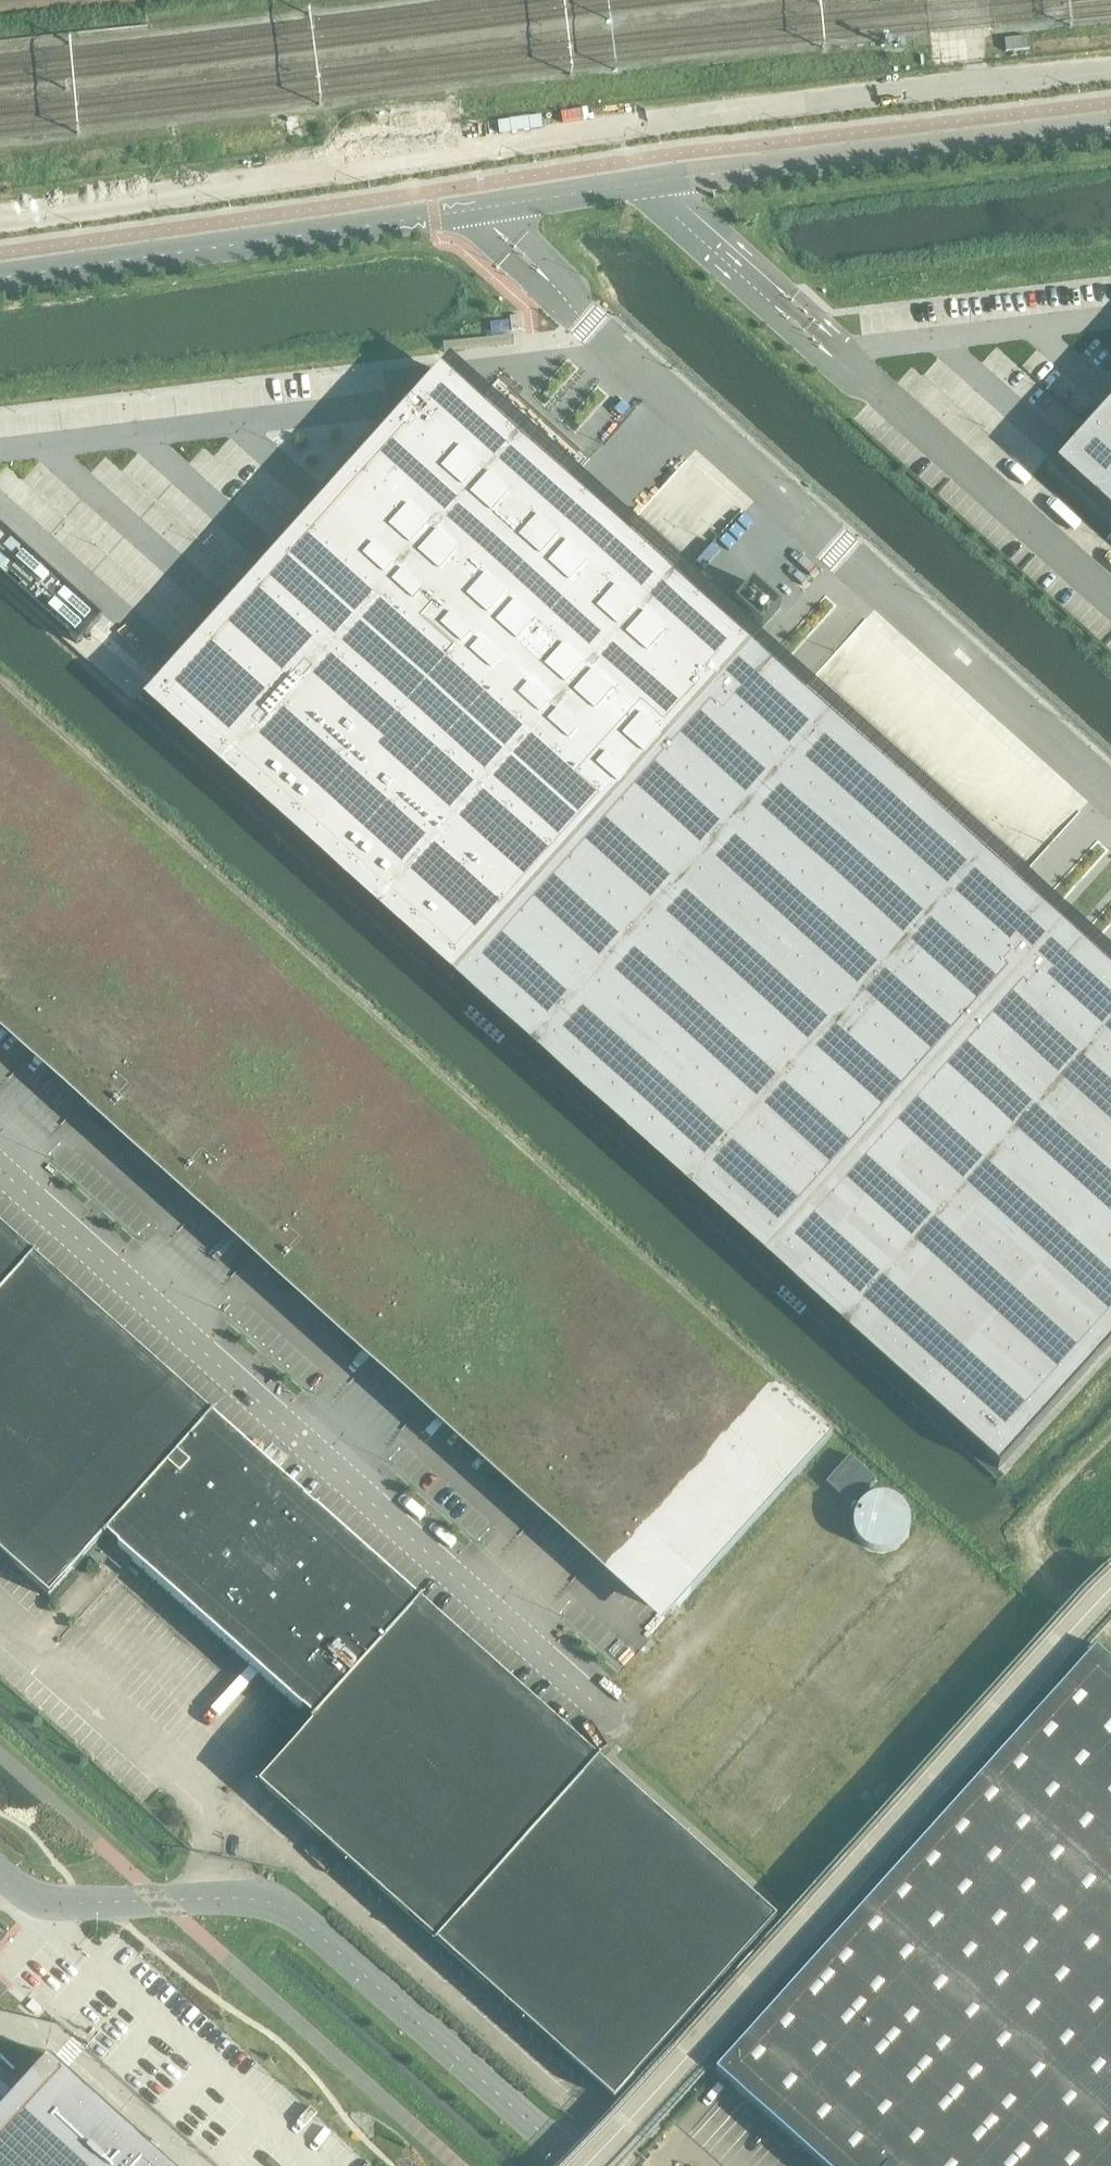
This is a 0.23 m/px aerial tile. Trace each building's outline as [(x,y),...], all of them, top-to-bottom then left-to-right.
[(438,372),(143,701),(455,981),(750,652),(751,651),(438,372)] [(1055,466),(1110,516),(1110,403),(1055,466)] [(48,497),(67,515),(51,533),(67,548),(73,541),(87,555),(117,522),(68,476),(48,497)] [(77,644),(87,633),(101,617),(0,526),(0,575),(77,644)] [(126,527),(106,548),(163,600),(183,580),(126,527)] [(894,624),(890,628),(908,647),(899,655),(921,678),(933,667),(894,624)] [(750,652),(455,981),(765,1262),(1062,931),(750,652)] [(677,1608),(832,1436),(0,690),(0,1001),(677,1608)] [(1062,931),(765,1262),(998,1470),(1110,1344),(1110,975),(1062,931)] [(48,1598),(85,1558),(87,1560),(89,1557),(100,1567),(107,1559),(118,1548),(130,1559),(301,1712),(294,1720),(305,1730),(303,1732),(305,1734),(259,1785),(613,2101),(774,1920),(0,1227),(0,1555),(48,1598)] [(850,1458),(828,1482),(853,1504),(875,1480),(850,1458)] [(819,2165),(1110,2165),(1110,1667),(1094,1651),(715,2073),(819,2165)] [(0,2109),(0,2165),(171,2165),(48,2056),(0,2109)] [(5,2096),(12,2088),(0,2078),(0,2091),(5,2096)]
